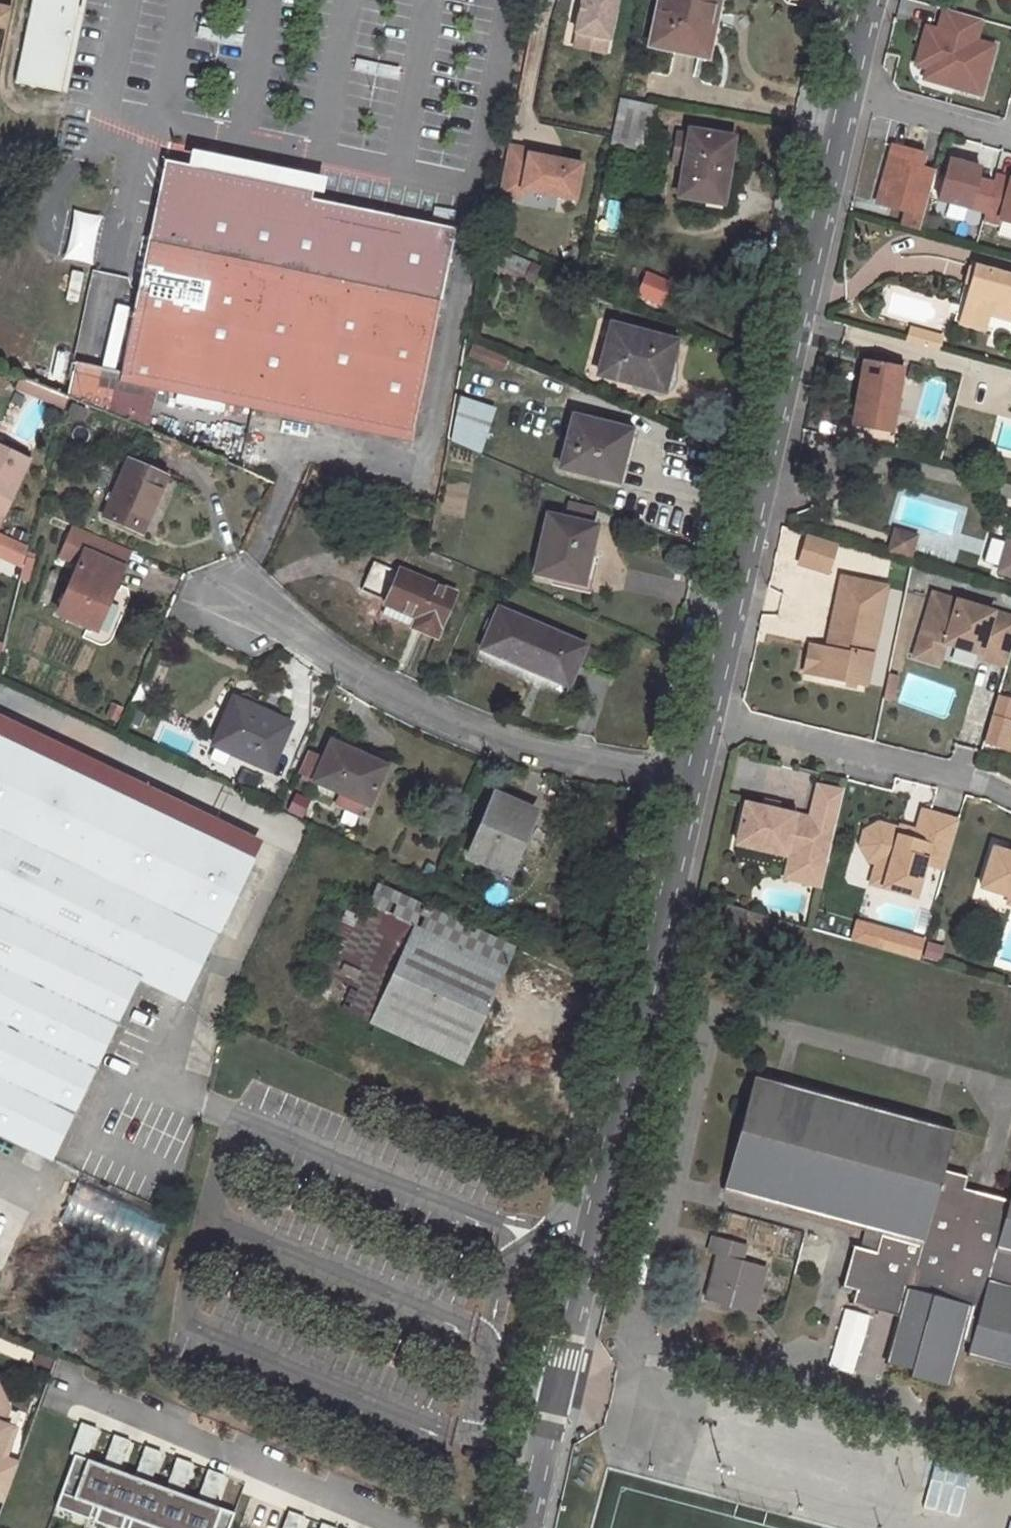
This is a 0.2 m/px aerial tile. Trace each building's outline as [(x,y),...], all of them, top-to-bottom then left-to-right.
[(78,0),(32,0),(15,86),(48,93),(59,95),(78,0)] [(573,36),(574,36),(571,51),(602,57),(605,43),(607,43),(615,0),(580,0),(573,36)] [(648,45),(705,58),(718,0),(658,0),(648,45)] [(983,22),(941,10),(935,28),(922,24),(910,68),(921,71),(917,82),(981,100),(996,44),(978,39),(983,22)] [(609,146),(643,153),(653,104),(618,98),(609,146)] [(721,203),(733,137),(688,130),(677,196),(721,203)] [(925,153),(889,144),(873,205),(903,213),(900,227),(919,232),(935,170),(922,167),(925,153)] [(981,167),(946,158),(934,204),(984,216),(992,183),(977,179),(981,167)] [(165,159),(120,372),(118,384),(155,391),(410,443),(454,229),(311,199),(313,185),(200,161),(198,166),(165,159)] [(517,174),(495,170),(486,219),(508,223),(510,215),(563,225),(569,189),(517,179),(517,174)] [(996,171),(992,183),(984,216),(981,223),(998,228),(999,223),(1010,227),(1010,176),(996,171)] [(488,264),(522,279),(520,283),(532,289),(540,270),(494,250),(488,264)] [(965,309),(987,315),(1010,322),(1010,279),(975,269),(965,309)] [(961,325),(983,331),(987,315),(965,309),(961,325)] [(675,342),(612,324),(599,373),(661,390),(675,342)] [(943,337),(911,329),(909,334),(941,343),(943,337)] [(907,342),(940,351),(941,343),(909,334),(907,342)] [(864,365),(853,426),(890,432),(904,355),(879,351),(876,367),(864,365)] [(120,372),(74,362),(65,399),(145,432),(155,391),(118,384),(120,372)] [(17,390),(45,402),(49,392),(20,380),(17,390)] [(45,402),(62,409),(65,399),(49,392),(45,402)] [(478,454),(493,410),(458,399),(449,442),(478,454)] [(618,458),(625,429),(573,416),(559,468),(618,482),(624,459),(618,458)] [(133,445),(101,518),(141,536),(173,464),(133,445)] [(28,460),(0,447),(0,520),(28,460)] [(563,519),(586,525),(589,509),(566,504),(563,519)] [(535,573),(582,584),(595,527),(586,525),(563,519),(548,516),(535,573)] [(57,614),(94,631),(122,568),(121,568),(129,552),(73,528),(61,558),(79,566),(57,614)] [(910,558),(916,538),(895,532),(889,552),(910,558)] [(838,544),(809,535),(800,564),(829,573),(838,544)] [(1007,543),(998,572),(1010,576),(1010,544),(1007,543)] [(380,614),(413,629),(417,619),(423,621),(419,631),(434,638),(453,595),(398,572),(397,574),(373,564),(360,591),(385,602),(380,614)] [(886,587),(842,578),(841,583),(867,589),(865,596),(884,599),(886,587)] [(867,589),(841,583),(829,639),(835,640),(832,650),(827,649),(821,676),(865,685),(884,599),(865,596),(867,589)] [(1010,654),(1010,617),(933,593),(918,642),(922,649),(937,653),(944,650),(946,643),(980,654),(979,658),(1007,667),(1010,654)] [(480,649),(539,675),(541,672),(568,683),(575,667),(583,646),(497,608),(480,649)] [(417,619),(413,629),(419,631),(423,621),(417,619)] [(922,649),(918,642),(914,657),(939,665),(944,650),(937,653),(922,649)] [(827,649),(810,645),(804,672),(821,676),(827,649)] [(585,671),(593,651),(583,646),(575,667),(585,671)] [(885,690),(895,692),(898,677),(888,674),(885,690)] [(883,699),(893,702),(895,692),(885,690),(883,699)] [(212,745),(270,771),(288,729),(270,722),(272,716),(233,698),(212,745)] [(996,698),(983,746),(1010,754),(1010,702),(996,698)] [(253,859),(261,841),(0,716),(0,737),(253,859)] [(0,737),(0,1138),(50,1162),(138,979),(183,1002),(215,934),(218,935),(253,859),(0,737)] [(386,767),(331,741),(324,757),(313,780),(313,782),(341,795),(336,806),(357,815),(362,805),(368,807),(386,767)] [(313,780),(324,757),(306,749),(296,772),(313,780)] [(809,818),(834,823),(842,791),(817,785),(809,818)] [(495,794),(467,858),(504,875),(519,841),(522,843),(536,811),(495,794)] [(763,807),(775,810),(776,804),(764,801),(763,807)] [(820,886),(834,823),(809,818),(775,810),(763,807),(744,803),(735,844),(789,856),(810,861),(805,883),(820,886)] [(943,871),(957,822),(921,812),(915,832),(912,842),(897,837),(899,831),(877,824),(863,832),(859,848),(866,862),(875,864),(888,868),(882,889),(914,898),(924,865),(943,871)] [(912,842),(915,832),(900,828),(899,831),(897,837),(912,842)] [(993,849),(981,888),(1009,897),(1010,898),(1010,854),(993,849)] [(789,856),(784,878),(805,883),(810,861),(789,856)] [(253,859),(218,935),(236,944),(271,867),(253,859)] [(888,868),(875,864),(869,885),(882,889),(888,868)] [(411,926),(505,968),(515,946),(376,883),(366,905),(411,926)] [(368,1021),(411,926),(366,905),(350,898),(307,994),(368,1021)] [(722,922),(742,927),(746,912),(726,906),(722,922)] [(858,921),(854,944),(923,958),(928,935),(858,921)] [(505,968),(411,926),(368,1021),(462,1065),(505,968)] [(935,960),(938,947),(927,944),(924,957),(935,960)] [(901,1316),(890,1359),(916,1366),(914,1373),(949,1383),(961,1339),(965,1325),(976,1328),(973,1342),(970,1354),(1010,1365),(1010,1287),(1009,1287),(1010,1280),(1010,1268),(1007,1267),(1010,1251),(1010,1202),(964,1189),(968,1177),(939,1169),(949,1131),(756,1078),(726,1190),(866,1229),(881,1233),(876,1253),(860,1249),(853,1247),(843,1287),(857,1291),(854,1303),(901,1316)] [(141,1245),(153,1215),(78,1186),(67,1216),(141,1245)] [(860,1249),(876,1253),(881,1233),(866,1229),(860,1249)] [(718,1255),(705,1300),(752,1313),(764,1266),(739,1260),(744,1245),(713,1236),(708,1253),(718,1255)] [(973,1342),(976,1328),(965,1325),(961,1339),(973,1342)] [(7,1503),(20,1465),(6,1460),(17,1430),(4,1426),(10,1411),(0,1390),(0,1500),(7,1503)] [(914,1510),(985,1526),(999,1466),(914,1447),(908,1474),(922,1478),(914,1510)] [(79,1454),(59,1511),(107,1527),(237,1527),(243,1511),(79,1454)]
